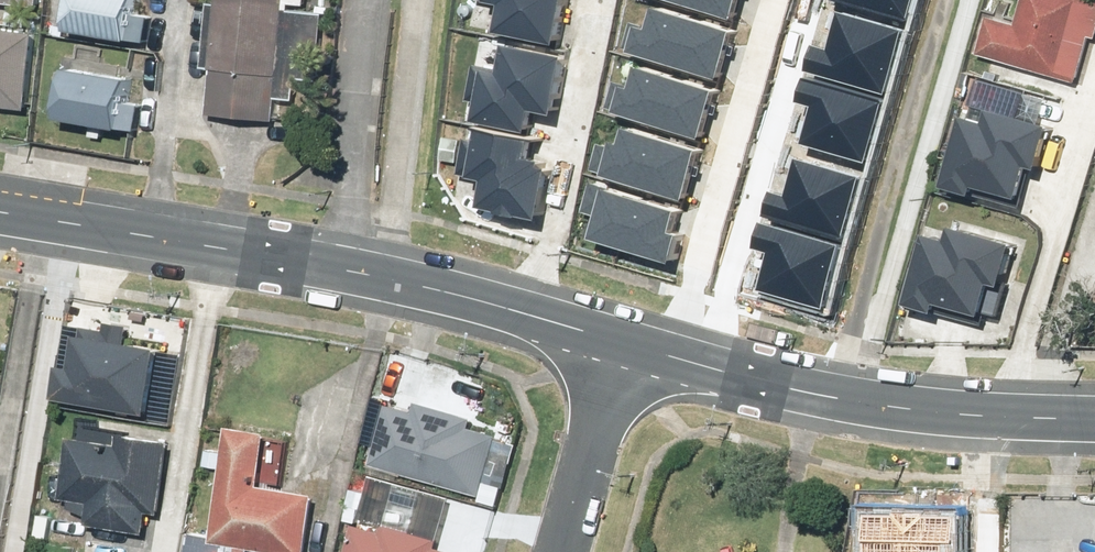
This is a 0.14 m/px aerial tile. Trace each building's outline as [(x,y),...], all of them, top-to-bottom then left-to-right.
[(38,9),(39,0),(0,0),(0,5),(38,9)] [(138,0),(73,0),(68,37),(131,47),(138,0)] [(206,122),(277,130),(292,0),(220,0),(206,122)] [(505,25),(564,37),(571,0),(510,0),(505,25)] [(729,22),(736,0),(657,0),(729,22)] [(905,21),(911,0),(836,0),(905,21)] [(987,52),(1081,81),(1094,35),(1094,0),(1029,0),(1023,20),(999,13),(987,52)] [(634,26),(625,54),(715,82),(730,33),(658,11),(652,32),(634,26)] [(806,44),(799,66),(881,90),(898,33),(828,13),(817,47),(806,44)] [(38,35),(0,31),(0,110),(30,113),(38,35)] [(547,97),(561,100),(570,53),(519,43),(516,60),(495,55),(482,115),(541,127),(547,97)] [(614,85),(606,113),(695,141),(710,92),(638,70),(632,91),(614,85)] [(122,134),(129,83),(68,74),(60,125),(122,134)] [(883,106),(801,82),(795,104),(806,107),(796,142),(866,163),(883,106)] [(972,111),(952,182),(983,190),(985,183),(1025,195),(1034,166),(1043,168),(1055,124),(996,108),(994,117),(972,111)] [(491,125),(481,171),(495,174),(489,204),(548,216),(560,156),(539,152),(542,135),(491,125)] [(596,144),(587,172),(676,200),(691,151),(620,128),(613,149),(596,144)] [(767,191),(760,213),(842,237),(859,181),(789,160),(778,194),(767,191)] [(590,215),(583,237),(665,263),(673,235),(666,233),(672,212),(588,186),(580,212),(590,215)] [(935,226),(915,297),(946,305),(948,298),(989,310),(997,281),(1006,283),(1019,240),(960,223),(957,232),(935,226)] [(842,249),(760,225),(753,247),(765,251),(754,285),(824,306),(842,249)] [(62,372),(56,404),(150,421),(163,351),(80,336),(73,374),(62,372)] [(416,403),(413,414),(387,407),(370,467),(480,497),(497,437),(470,429),(473,419),(416,403)] [(316,497),(260,488),(269,434),(230,428),(211,546),(251,551),(307,551),(316,497)] [(120,447),(70,439),(60,500),(92,505),(88,528),(146,538),(150,514),(160,516),(170,449),(121,441),(120,447)] [(861,551),(956,551),(956,510),(861,510),(861,551)] [(438,549),(440,540),(383,525),(381,534),(354,527),(347,551),(451,551),(438,549)]
